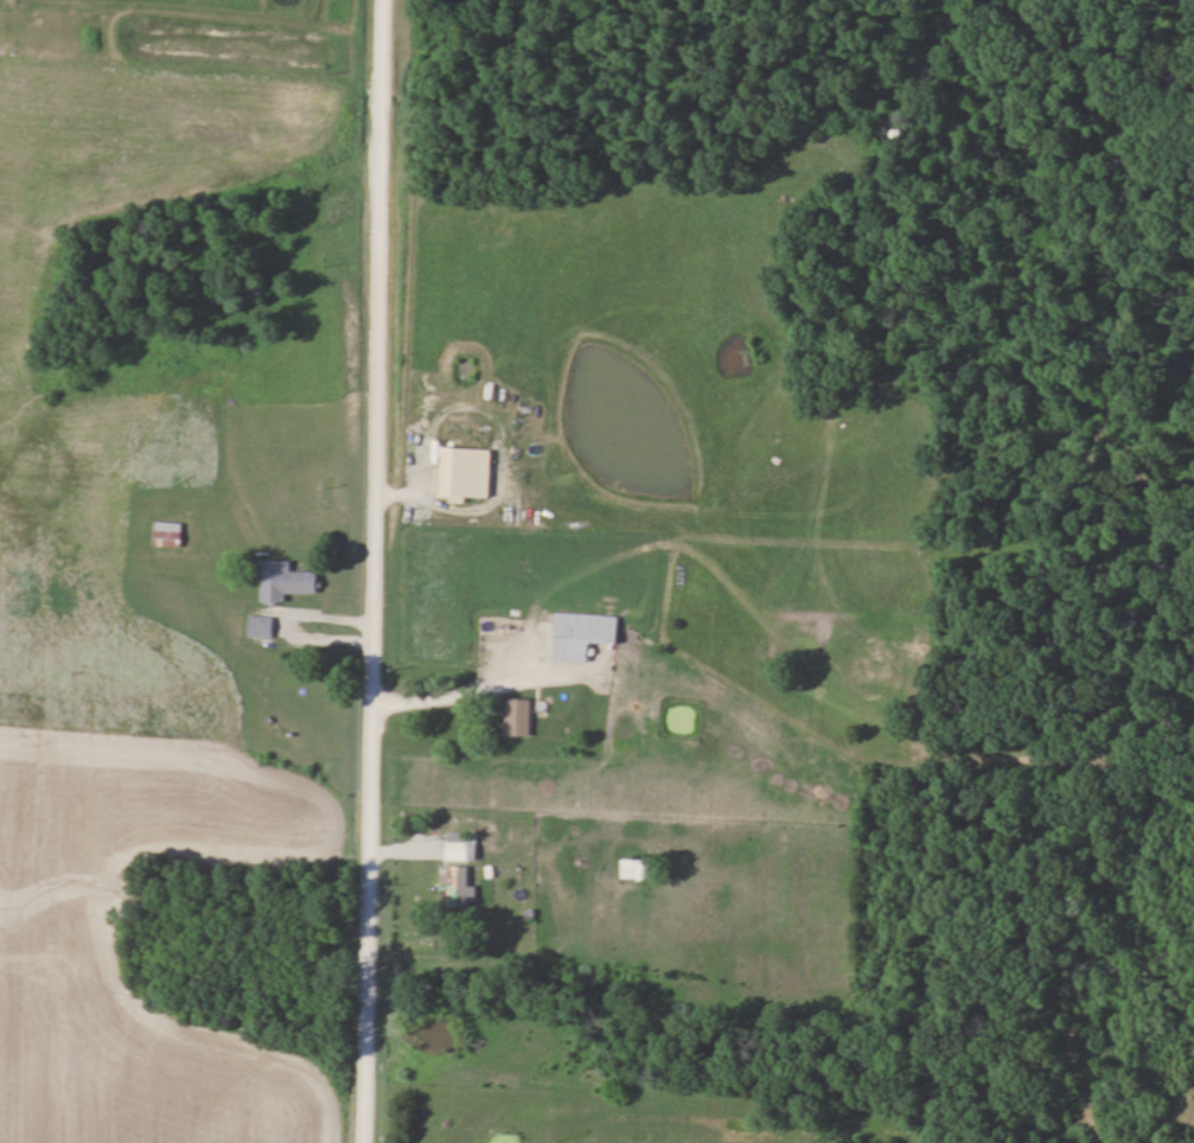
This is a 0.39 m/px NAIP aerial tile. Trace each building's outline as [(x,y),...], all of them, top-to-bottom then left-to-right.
[(183,521),(155,521),(155,545),(183,545),(183,521)] [(320,571),(292,571),(292,560),(263,560),(263,602),(288,602),(288,593),(320,593),(320,571)] [(620,613),(556,612),(555,660),(590,661),(591,642),(619,642),(620,613)] [(251,615),(251,637),(274,637),(274,615),(251,615)] [(533,736),(533,698),(508,698),(508,736),(533,736)] [(478,831),(447,831),(447,860),(478,860),(478,831)] [(622,879),(659,879),(660,858),(622,857),(622,879)] [(477,885),(470,885),(470,864),(445,864),(445,881),(449,881),(449,905),(477,905),(477,885)]
